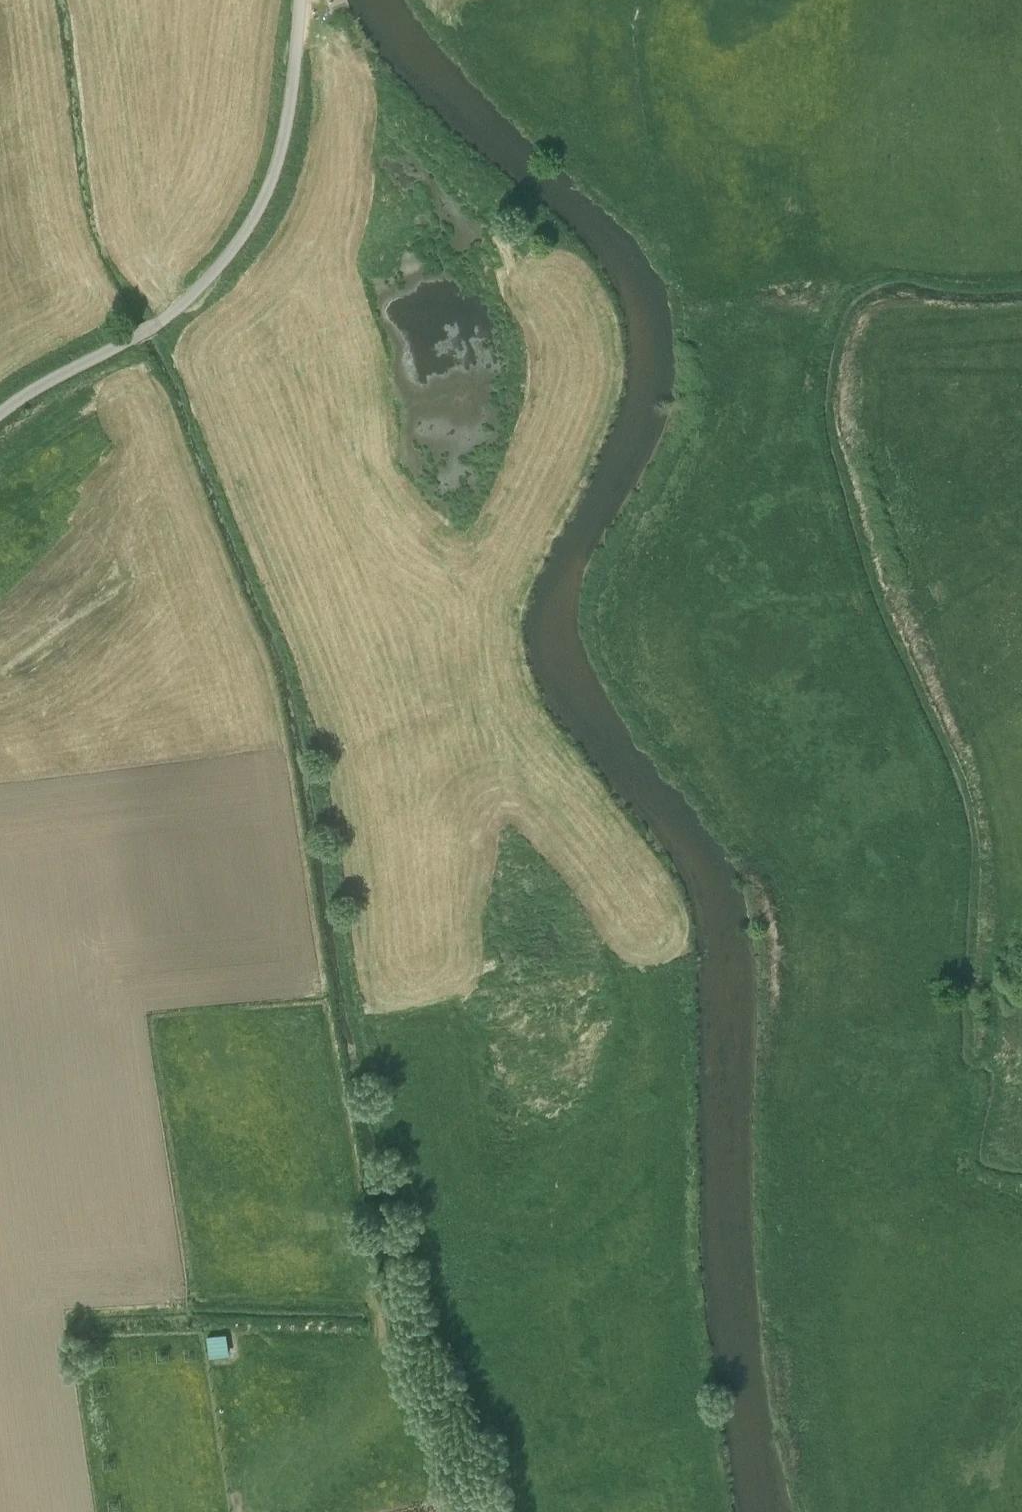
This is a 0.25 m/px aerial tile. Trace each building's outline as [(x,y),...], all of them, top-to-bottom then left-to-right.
[(226,1334),(206,1337),(209,1359),(229,1356),(226,1334)]
